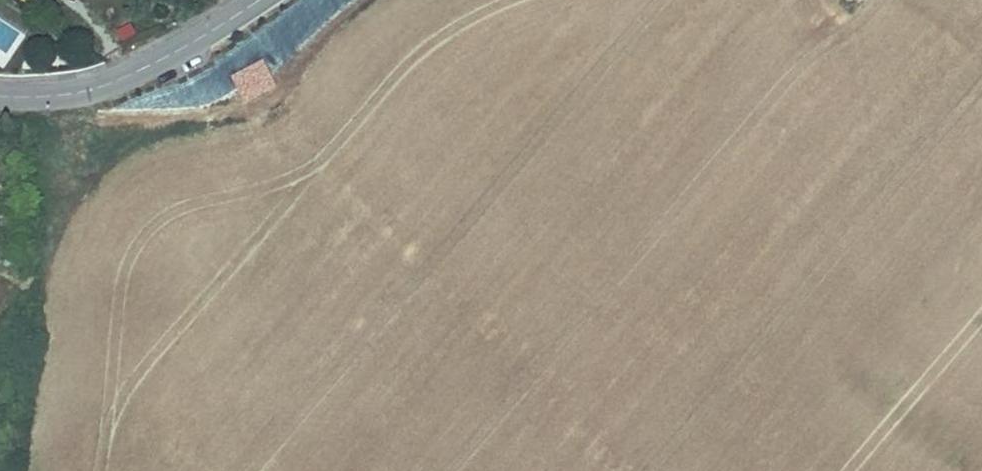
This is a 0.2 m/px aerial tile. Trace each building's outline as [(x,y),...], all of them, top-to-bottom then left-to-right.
[(263,63),(231,79),(243,105),(276,89),(263,63)]
